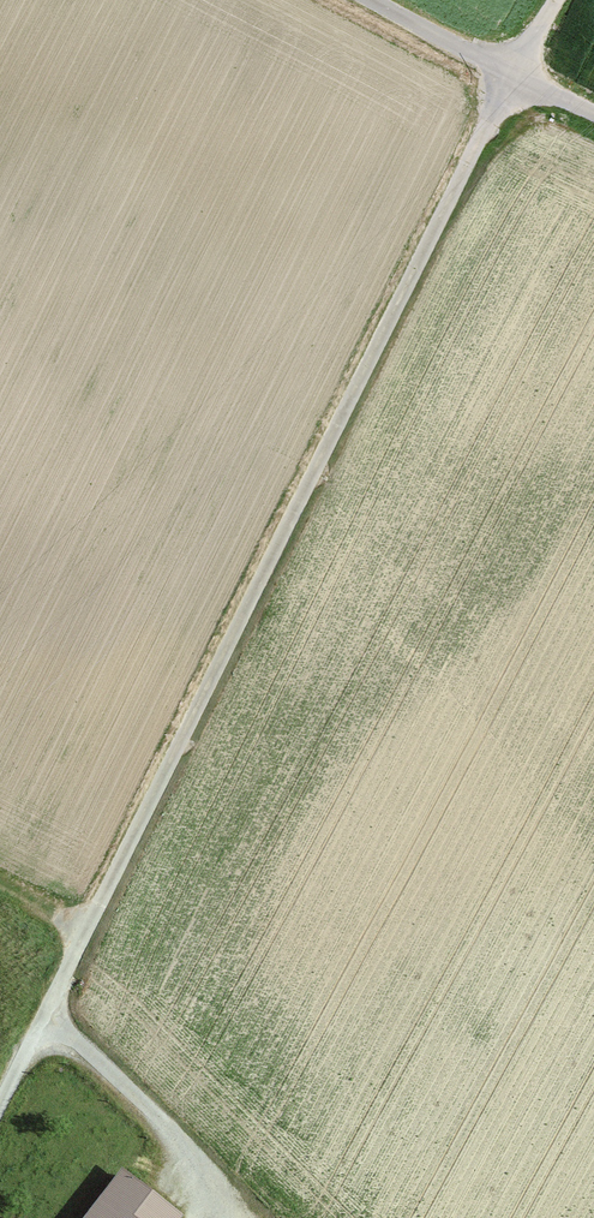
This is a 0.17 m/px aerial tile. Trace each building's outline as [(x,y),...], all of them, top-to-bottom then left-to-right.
[(130,1172),(96,1217),(191,1217),(130,1172)]
